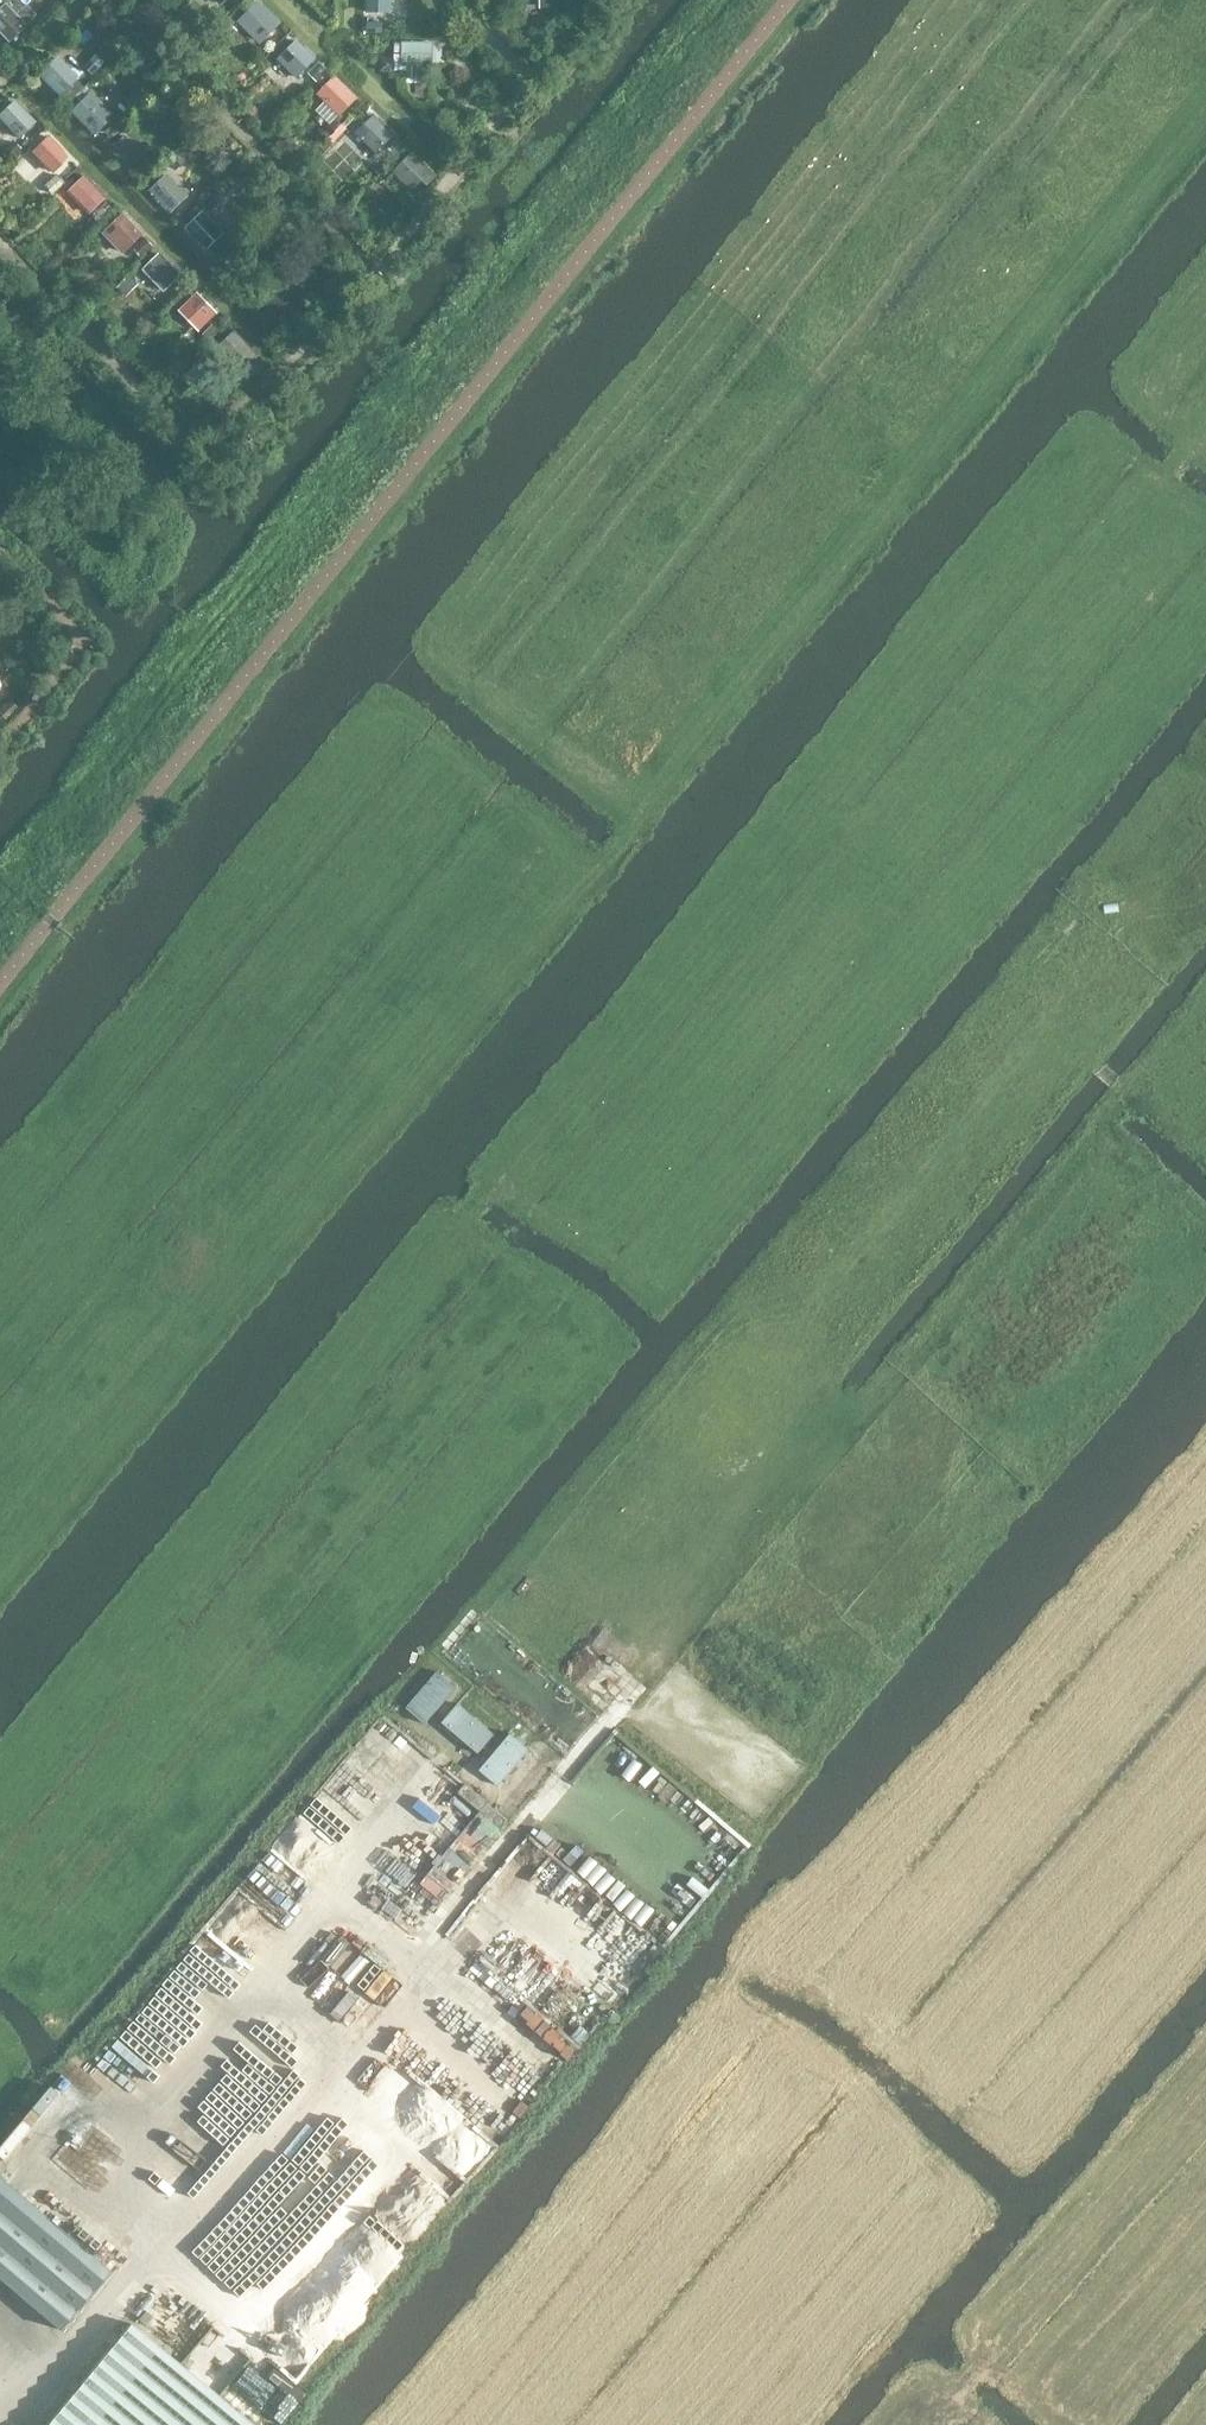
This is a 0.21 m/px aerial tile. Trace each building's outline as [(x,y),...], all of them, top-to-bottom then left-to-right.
[(215,17),(239,43),(260,24),(239,0),(234,0),(215,17)] [(352,16),(386,17),(387,0),(353,0),(352,16)] [(540,8),(571,8),(571,0),(540,0),(540,8)] [(18,23),(0,6),(0,42),(18,23)] [(299,35),(269,67),(291,88),(321,55),(299,35)] [(437,79),(436,38),(407,38),(408,80),(437,79)] [(60,54),(40,74),(61,94),(81,75),(60,54)] [(313,103),(334,123),(361,94),(340,74),(313,103)] [(73,107),(97,133),(118,114),(95,88),(73,107)] [(20,136),(38,119),(16,96),(0,111),(0,115),(20,136)] [(353,138),(373,156),(397,131),(377,112),(353,138)] [(123,128),(104,146),(126,169),(145,151),(123,128)] [(46,131),(26,149),(47,171),(66,153),(46,131)] [(413,151),(394,171),(414,191),(434,171),(413,151)] [(180,163),(172,171),(191,191),(199,184),(180,163)] [(70,187),(92,211),(110,195),(87,171),(70,187)] [(173,210),(190,194),(169,171),(152,187),(173,210)] [(198,202),(179,222),(204,245),(222,225),(198,202)] [(117,212),(100,229),(121,250),(138,233),(117,212)] [(158,298),(185,273),(164,249),(136,275),(158,298)] [(271,278),(252,297),(273,319),(292,300),(271,278)] [(188,282),(172,297),(197,322),(212,308),(188,282)] [(225,318),(208,338),(230,357),(247,337),(225,318)] [(407,1708),(425,1723),(456,1687),(438,1672),(407,1708)] [(478,1753),(494,1735),(457,1704),(442,1722),(478,1753)] [(364,1747),(375,1754),(374,1757),(387,1766),(395,1755),(414,1769),(426,1751),(383,1721),(364,1747)] [(480,1769),(498,1785),(528,1749),(510,1733),(480,1769)] [(359,1793),(357,1784),(340,1787),(342,1797),(338,1797),(340,1810),(345,1809),(349,1827),(353,1826),(353,1825),(388,1817),(383,1797),(372,1799),(370,1790),(359,1793)] [(453,1843),(437,1856),(450,1873),(466,1860),(453,1843)] [(259,2027),(242,2055),(288,2082),(305,2053),(259,2027)] [(0,2178),(0,2279),(59,2329),(109,2270),(0,2178)] [(397,2206),(377,2221),(395,2244),(415,2228),(397,2206)] [(130,2323),(46,2424),(254,2424),(130,2323)]
